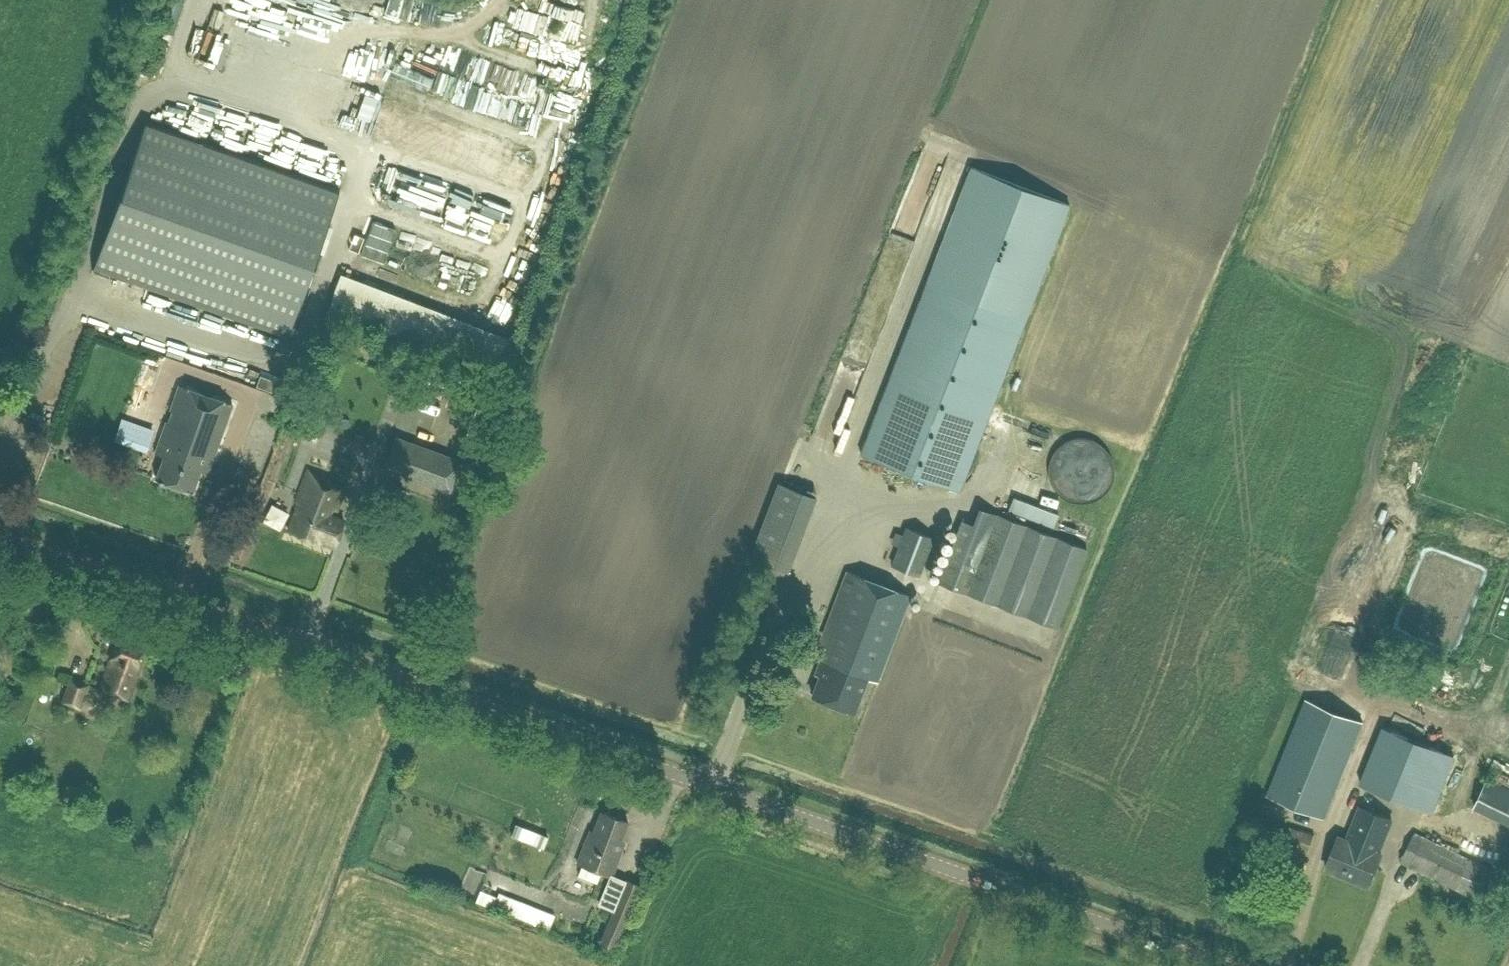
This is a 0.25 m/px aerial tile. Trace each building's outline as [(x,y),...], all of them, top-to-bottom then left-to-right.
[(411,13),(421,14),(421,0),(412,0),(411,13)] [(549,9),(572,17),(576,4),(566,0),(552,0),(549,9)] [(496,18),(495,41),(505,42),(506,19),(496,18)] [(398,56),(421,63),(424,51),(457,61),(461,48),(405,32),(398,56)] [(373,74),(389,77),(397,42),(381,39),(373,74)] [(471,53),(466,76),(444,71),(439,94),(459,99),(464,78),(486,83),(492,58),(471,53)] [(510,68),(502,92),(528,100),(528,102),(538,105),(530,131),(540,134),(556,82),(510,68)] [(480,89),(474,109),(514,120),(520,100),(480,89)] [(403,142),(407,119),(381,115),(379,128),(356,124),(355,133),(379,137),(378,145),(392,148),(393,140),(403,142)] [(339,187),(145,119),(91,269),(285,338),(339,187)] [(438,119),(435,129),(453,134),(456,125),(438,119)] [(472,125),(462,150),(481,158),(491,133),(472,125)] [(860,452),(958,490),(1069,203),(971,165),(860,452)] [(357,238),(375,243),(380,226),(362,221),(357,238)] [(420,317),(427,301),(342,267),(336,284),(420,317)] [(213,455),(231,404),(180,386),(171,410),(173,411),(169,421),(167,420),(155,451),(164,454),(155,477),(191,491),(199,468),(206,470),(211,455),(213,455)] [(396,436),(384,467),(449,491),(460,460),(396,436)] [(1054,494),(1063,501),(1074,505),(1085,505),(1096,501),(1105,493),(1110,482),(1111,471),(1109,460),(1102,450),(1093,444),(1082,440),(1071,441),(1061,446),(1052,454),(1048,464),(1046,474),(1049,485),(1054,494)] [(287,529),(302,534),(317,540),(318,540),(333,546),(343,519),(333,516),(346,483),(308,468),(295,502),(297,503),(287,529)] [(976,567),(947,555),(937,581),(1055,627),(1086,548),(997,514),(976,567)] [(917,574),(931,537),(905,527),(891,564),(917,574)] [(813,657),(819,659),(814,671),(819,673),(811,694),(853,710),(865,677),(876,681),(909,595),(846,570),(813,657)] [(127,697),(145,647),(118,637),(100,687),(127,697)] [(80,709),(90,682),(68,675),(59,702),(80,709)] [(1269,794),(1326,816),(1364,719),(1308,697),(1269,794)] [(1382,728),(1360,782),(1425,809),(1448,754),(1382,728)] [(1381,853),(1380,852),(1394,818),(1358,804),(1345,836),(1339,833),(1325,867),(1368,885),(1381,853)] [(577,862),(611,875),(623,842),(620,841),(627,821),(600,810),(592,830),(589,829),(577,862)] [(524,822),(519,835),(539,842),(543,829),(524,822)] [(1309,852),(1315,833),(1290,825),(1284,844),(1309,852)] [(1477,899),(1492,868),(1415,831),(1399,862),(1477,899)] [(613,947),(640,884),(625,878),(598,940),(613,947)] [(475,900),(492,908),(492,906),(548,929),(554,914),(498,891),(499,889),(482,882),(475,900)]
